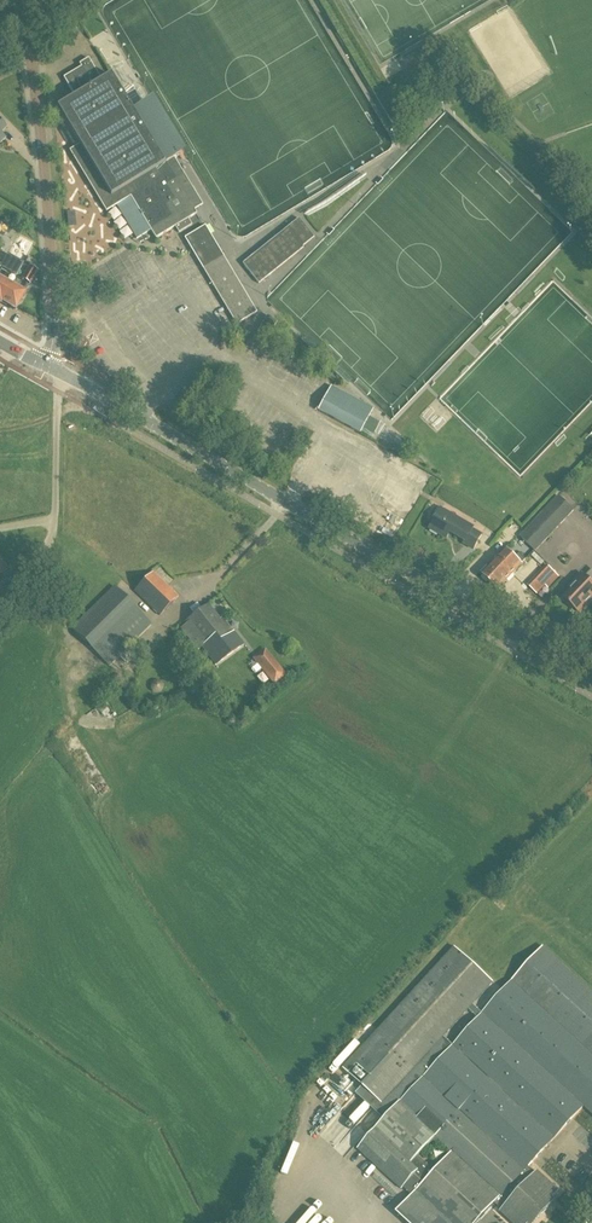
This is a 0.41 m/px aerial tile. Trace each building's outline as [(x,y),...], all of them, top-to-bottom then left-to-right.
[(102,81),(89,58),(79,64),(81,67),(63,78),(75,97),(58,108),(80,144),(69,151),(106,212),(116,206),(136,239),(151,230),(156,239),(175,227),(179,233),(192,225),(188,219),(197,214),(195,210),(203,205),(175,159),(165,165),(111,76),(102,81)] [(188,151),(156,96),(138,107),(170,161),(188,151)] [(259,284),(304,248),(303,247),(314,238),(299,218),(242,264),(259,284)] [(1,233),(12,238),(18,224),(8,220),(1,233)] [(204,226),(184,238),(202,268),(203,269),(237,325),(257,313),(223,257),(204,226)] [(24,263),(8,254),(0,267),(16,276),(24,263)] [(40,263),(32,258),(29,257),(26,263),(29,265),(37,269),(40,263)] [(39,270),(37,269),(29,265),(21,278),(31,284),(39,270)] [(25,293),(29,286),(0,270),(0,304),(2,302),(16,310),(25,294),(25,293)] [(360,433),(373,409),(331,387),(318,411),(360,433)] [(540,517),(554,531),(574,510),(559,496),(540,517)] [(441,509),(439,508),(438,508),(433,517),(433,519),(435,520),(429,530),(442,537),(446,531),(464,542),(463,545),(474,551),(483,535),(474,529),(474,527),(441,508),(441,509)] [(535,551),(554,531),(540,517),(521,537),(535,551)] [(510,565),(517,571),(526,561),(519,554),(516,558),(506,549),(495,561),(502,568),(506,564),(508,567),(510,565)] [(498,590),(517,571),(510,565),(508,567),(506,564),(502,568),(495,561),(482,574),(498,590)] [(548,588),(559,577),(547,564),(527,585),(537,595),(545,586),(548,588)] [(160,617),(179,597),(154,572),(134,592),(160,617)] [(576,586),(565,598),(579,612),(591,599),(591,572),(587,578),(582,574),(574,583),(576,586)] [(109,668),(119,657),(152,624),(115,586),(72,629),(109,668)] [(220,620),(208,605),(185,622),(187,624),(180,629),(193,645),(220,624),(220,626),(223,624),(225,622),(222,618),(220,620)] [(220,624),(193,645),(197,651),(202,647),(216,665),(243,645),(234,632),(233,633),(225,622),(223,624),(220,626),(220,624)] [(291,670),(275,649),(266,656),(267,657),(254,668),(261,676),(274,666),(283,677),(291,670)] [(413,1195),(397,1212),(409,1222),(477,1222),(495,1203),(497,1205),(502,1210),(502,1211),(515,1222),(530,1222),(559,1191),(538,1171),(536,1173),(529,1167),(533,1162),(572,1119),(585,1106),(591,1113),(591,990),(544,946),(483,1013),(474,1004),(494,982),(455,946),(379,1030),(344,1068),(363,1086),(391,1112),(384,1120),(358,1148),(402,1189),(404,1187),(413,1195)]
